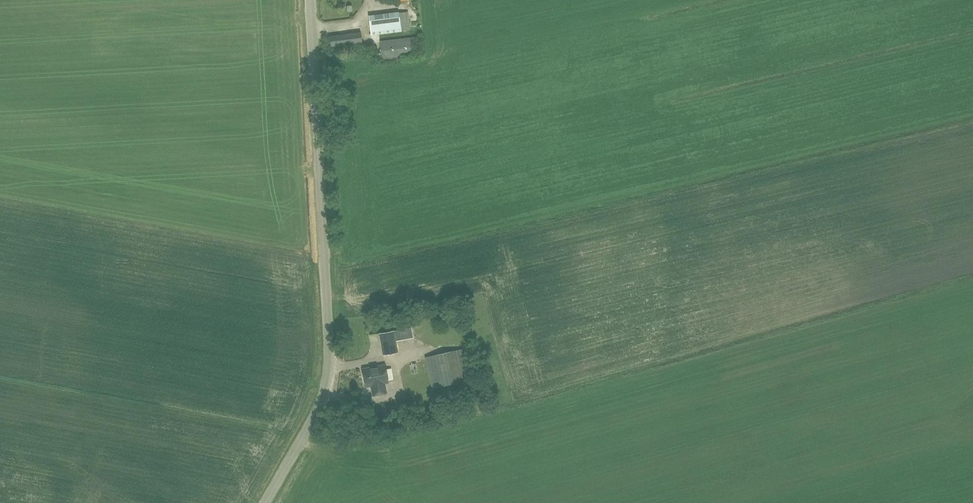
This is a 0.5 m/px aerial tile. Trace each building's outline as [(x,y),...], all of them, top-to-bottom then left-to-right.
[(371,35),(410,29),(408,11),(369,14),(371,35)] [(332,51),(362,46),(360,31),(329,36),(332,51)] [(382,59),(418,55),(415,35),(381,39),(382,59)] [(383,355),(398,352),(396,341),(413,338),(411,327),(379,333),(383,355)] [(431,388),(469,380),(463,348),(425,357),(431,388)] [(388,383),(385,364),(362,369),(364,382),(365,382),(366,382),(367,386),(366,386),(365,385),(365,387),(370,386),(372,396),(386,393),(384,383),(388,383)]
